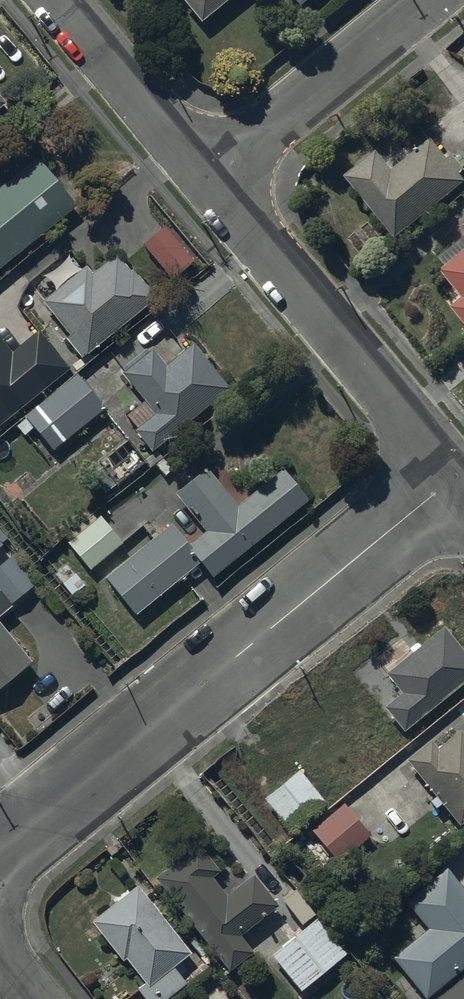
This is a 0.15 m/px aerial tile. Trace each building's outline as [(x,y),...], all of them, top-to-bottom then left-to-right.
[(201,24),(229,0),(181,0),(201,24)] [(346,176),(394,238),(463,183),(463,175),(434,137),(393,170),(378,151),(346,176)] [(39,159),(0,189),(0,269),(77,209),(39,159)] [(445,267),(440,272),(462,297),(450,308),(463,325),(463,235),(438,258),(445,267)] [(92,274),(86,266),(41,303),(54,319),(45,326),(61,346),(67,341),(82,359),(155,299),(118,253),(92,274)] [(133,431),(151,453),(228,391),(192,347),(167,368),(153,351),(122,376),(144,403),(126,417),(135,429),(133,431)] [(87,387),(78,376),(17,427),(44,460),(104,410),(93,397),(99,392),(92,383),(87,387)] [(190,546),(173,524),(105,579),(135,617),(200,566),(211,579),(308,502),(283,471),(237,507),(207,469),(175,495),(206,533),(190,546)] [(123,545),(101,518),(68,544),(89,571),(123,545)] [(10,539),(0,526),(0,547),(10,539)] [(40,583),(16,553),(0,566),(0,615),(40,583)] [(54,574),(56,576),(72,596),(86,585),(68,563),(54,574)] [(32,664),(0,623),(0,691),(32,664)] [(401,733),(463,682),(463,656),(442,628),(383,675),(400,696),(383,710),(401,733)] [(457,827),(463,822),(463,739),(459,732),(437,750),(429,741),(403,762),(433,798),(427,803),(433,810),(439,805),(457,827)] [(327,805),(300,771),(263,799),(291,833),(327,805)] [(340,800),(339,801),(307,827),(338,865),(370,838),(340,800)] [(198,846),(155,879),(228,973),(252,954),(240,937),(277,908),(253,877),(226,898),(211,879),(219,873),(198,846)] [(423,998),(427,998),(463,968),(463,893),(445,869),(403,903),(426,931),(390,960),(423,998)] [(93,923),(123,963),(126,961),(144,985),(137,991),(143,998),(168,998),(185,986),(172,969),(190,956),(138,887),(92,922),(93,923)] [(345,956),(316,921),(271,957),(301,993),(345,956)] [(436,998),(463,998),(463,976),(436,998)]
